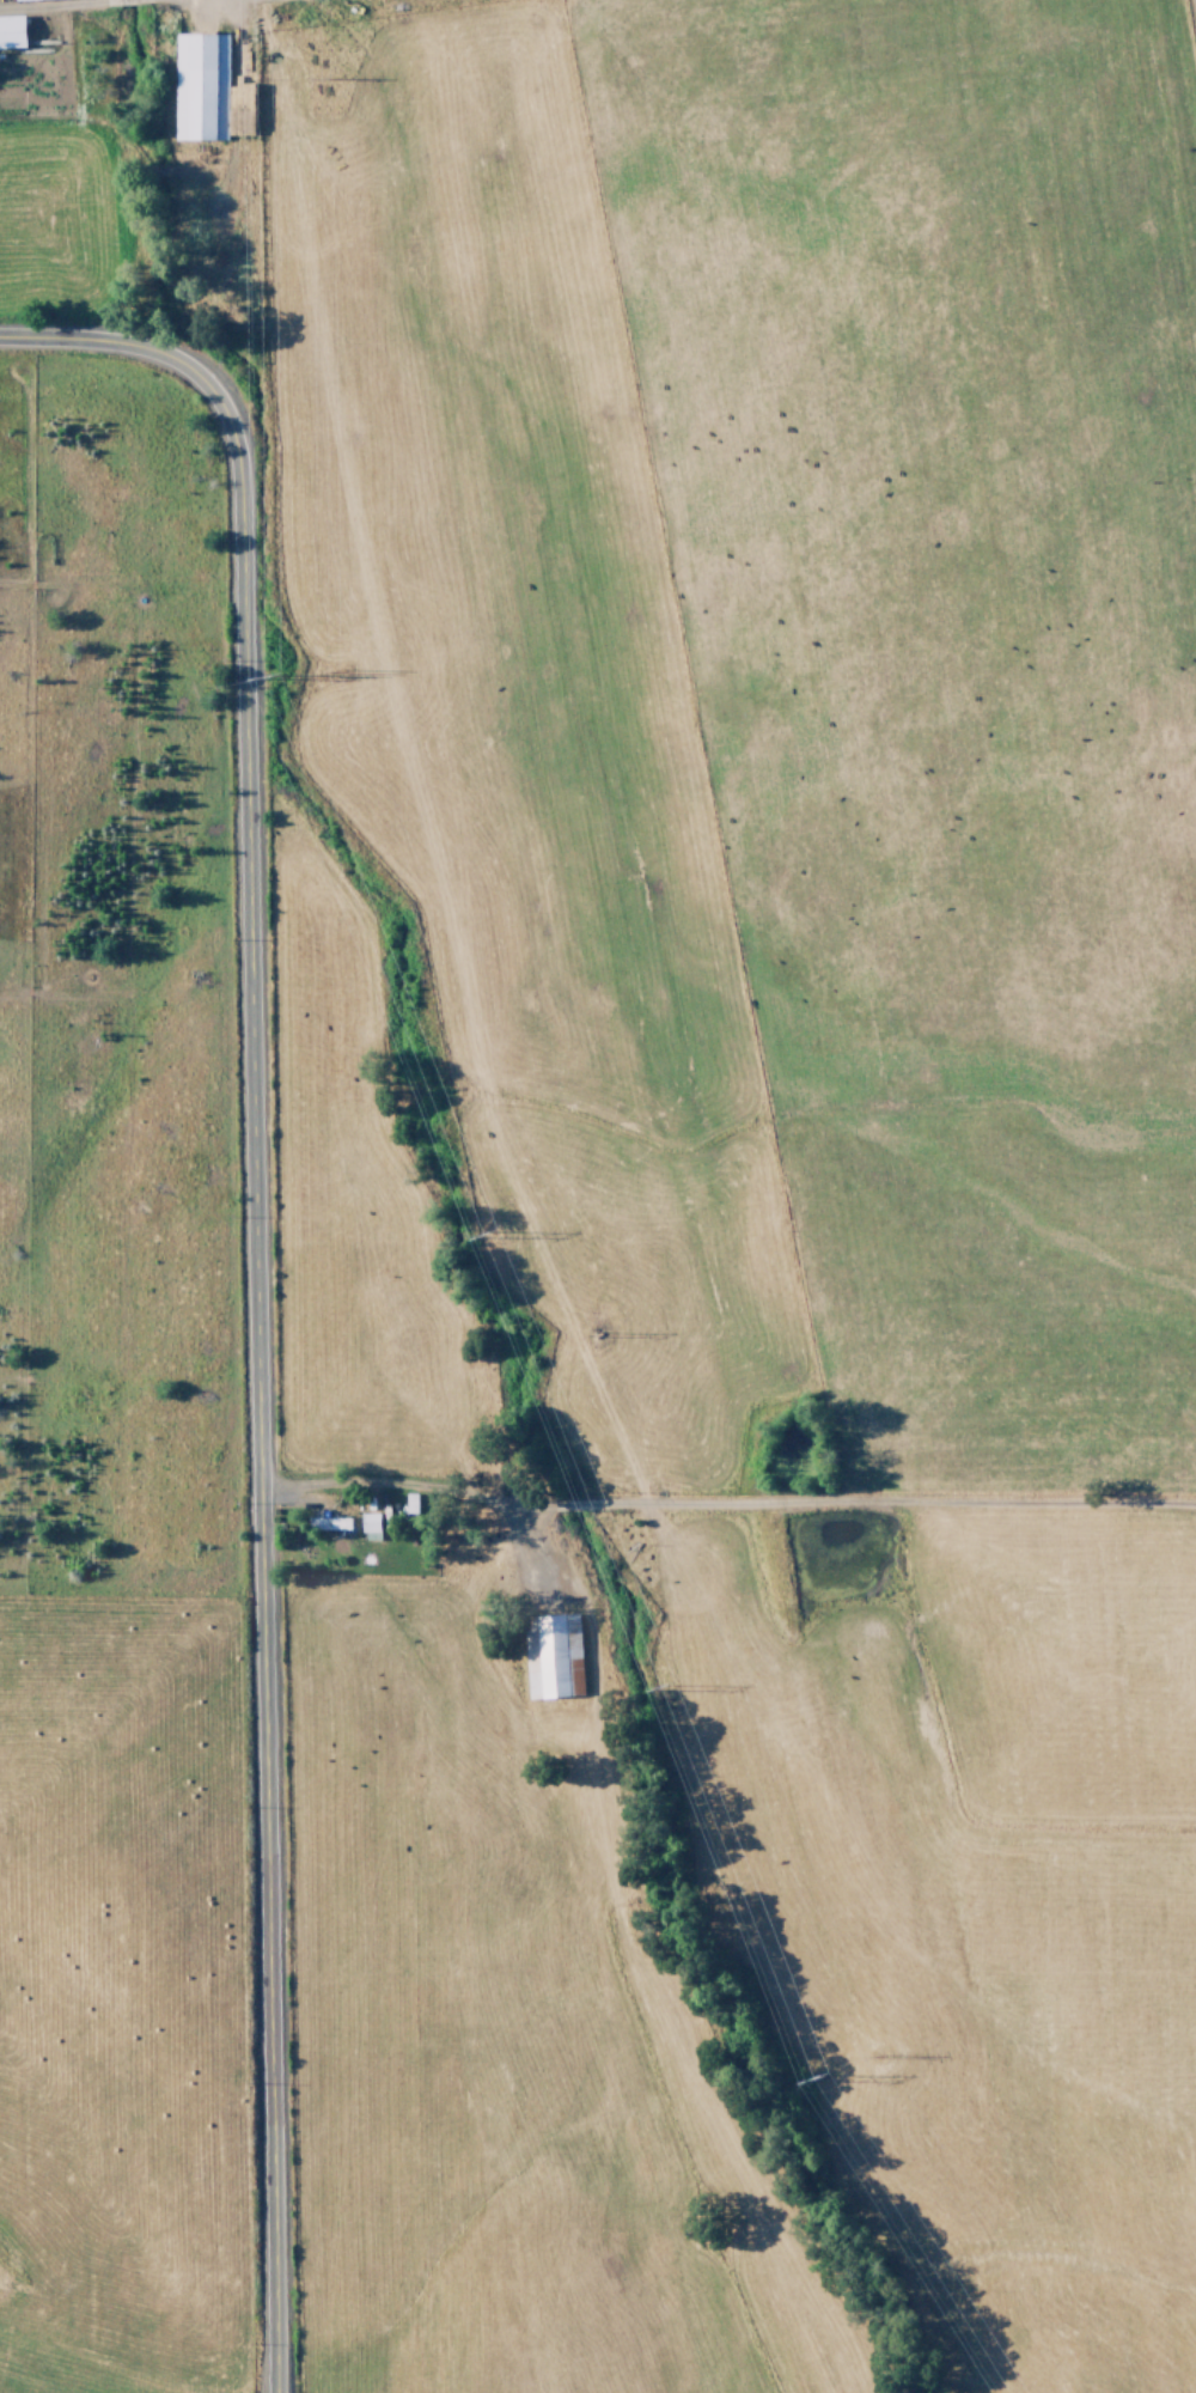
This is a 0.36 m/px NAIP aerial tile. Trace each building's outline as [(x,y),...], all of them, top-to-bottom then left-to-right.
[(24,48),(22,15),(0,16),(0,49),(24,48)] [(227,33),(173,33),(172,139),(226,140),(227,33)] [(378,1513),(360,1513),(361,1541),(379,1540),(378,1513)] [(349,1530),(349,1517),(319,1517),(319,1514),(307,1514),(307,1530),(349,1530)]
